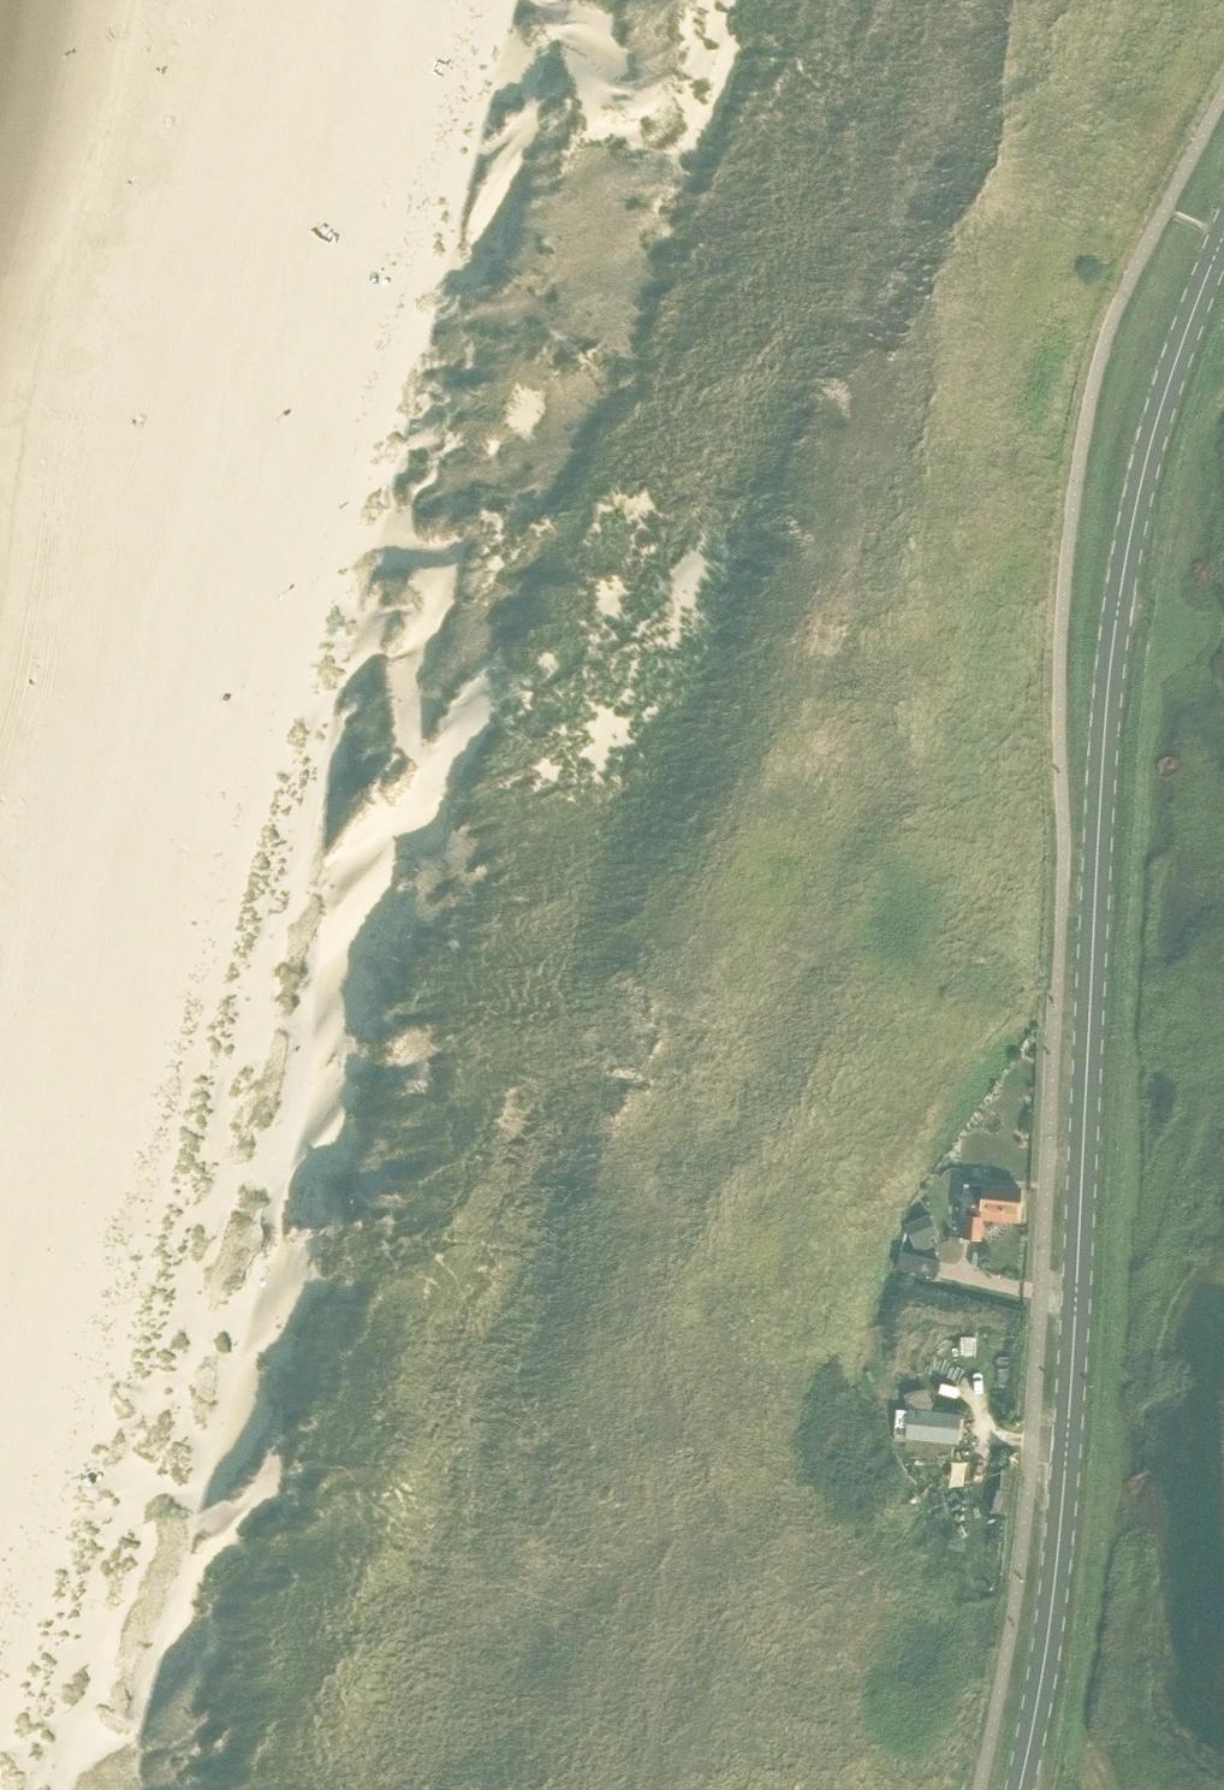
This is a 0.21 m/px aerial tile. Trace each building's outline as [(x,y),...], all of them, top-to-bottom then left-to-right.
[(981,1241),(983,1220),(1018,1224),(1023,1189),(982,1185),(981,1185),(963,1183),(959,1217),(964,1217),(961,1239),(981,1241)] [(922,1218),(906,1226),(918,1252),(934,1245),(922,1218)] [(914,1390),(903,1394),(906,1407),(906,1409),(908,1409),(930,1411),(934,1402),(930,1397),(928,1387),(914,1390)] [(930,1411),(908,1409),(904,1437),(951,1442),(957,1443),(958,1414),(930,1411)] [(902,1440),(901,1450),(909,1451),(909,1456),(932,1459),(932,1457),(949,1458),(951,1442),(904,1437),(904,1441),(902,1440)]
